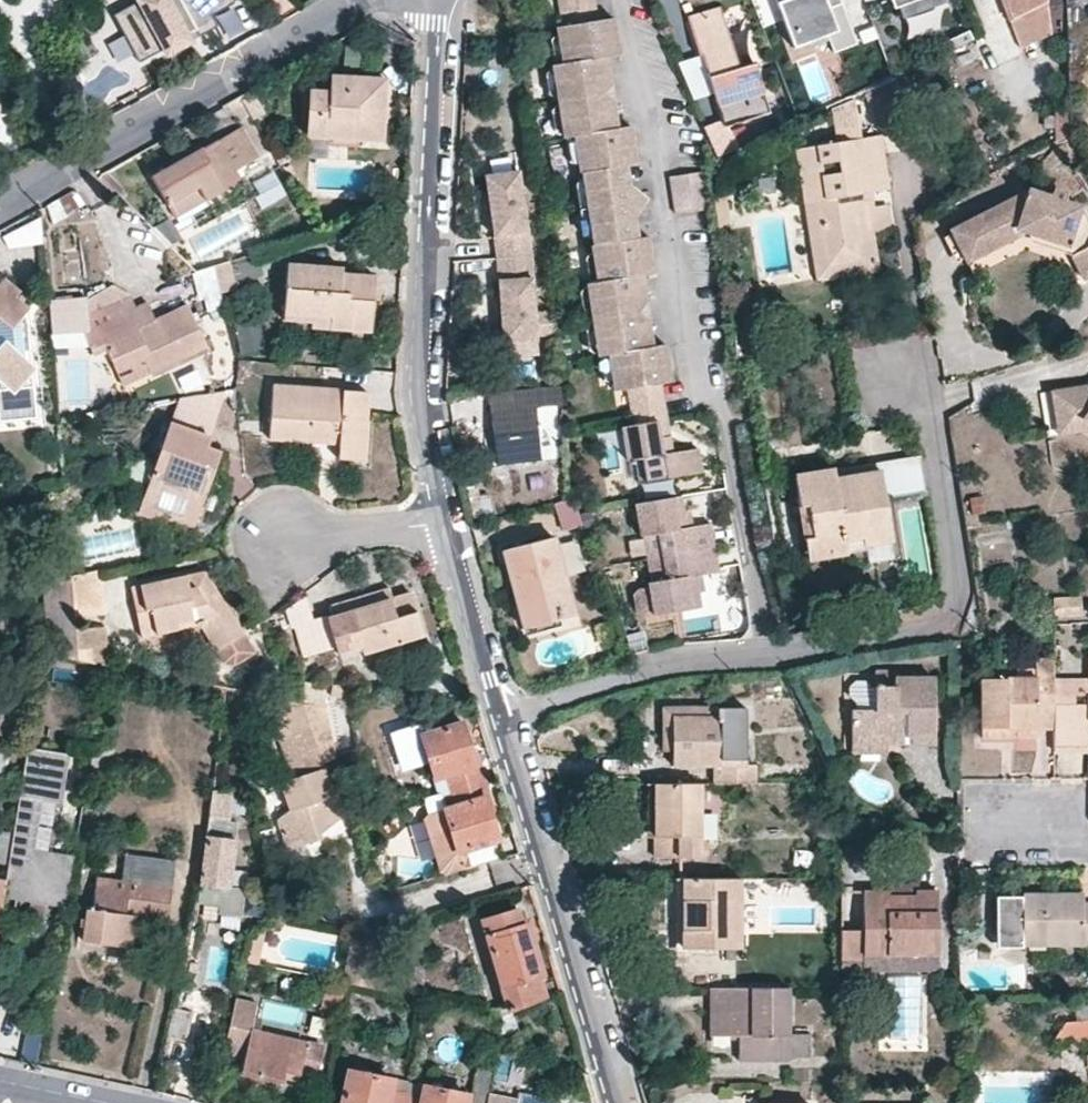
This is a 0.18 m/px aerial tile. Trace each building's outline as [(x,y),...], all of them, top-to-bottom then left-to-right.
[(106,14),(133,59),(155,45),(161,53),(211,25),(205,14),(228,3),(230,0),(130,0),(106,14)] [(595,21),(592,0),(559,0),(563,26),(595,21)] [(839,0),(777,0),(793,44),(823,34),(830,54),(856,44),(839,0)] [(1010,20),(1046,4),(1044,0),(1002,0),(1010,20)] [(1010,20),(1020,48),(1051,33),(1046,4),(1010,20)] [(700,56),(703,56),(722,119),(702,125),(714,156),(733,148),(726,126),(769,114),(755,65),(739,69),(723,18),(720,12),(689,21),(700,56)] [(557,28),(563,63),(595,58),(605,57),(618,55),(613,18),(595,21),(563,26),(557,28)] [(697,55),(680,60),(692,98),(710,93),(697,55)] [(600,86),(608,85),(605,57),(595,58),(600,86)] [(605,130),(602,101),(600,86),(595,58),(563,63),(554,64),(559,99),(564,136),(575,135),(605,130)] [(331,139),(332,132),(357,134),(357,141),(382,142),(386,82),(334,78),(332,93),(312,92),(309,138),(331,139)] [(866,100),(881,130),(911,116),(897,86),(866,100)] [(863,138),(856,94),(835,103),(841,141),(863,138)] [(254,95),(244,102),(255,121),(265,114),(254,95)] [(605,130),(615,129),(611,100),(602,101),(605,130)] [(464,107),(463,115),(472,114),(473,108),(464,107)] [(579,172),(582,172),(614,167),(625,166),(634,164),(628,127),(615,129),(605,130),(575,135),(579,172)] [(235,173),(257,161),(241,129),(217,143),(235,173)] [(357,141),(357,134),(332,132),(331,139),(331,147),(356,149),(357,141)] [(874,258),(870,226),(864,193),(872,191),(889,189),(882,135),(796,149),(805,202),(817,200),(826,265),(874,258)] [(175,217),(190,209),(238,180),(235,173),(217,143),(153,179),(175,217)] [(625,166),(614,167),(625,240),(636,237),(625,166)] [(614,167),(582,172),(594,244),(625,240),(614,167)] [(273,169),(249,182),(271,220),(294,206),(273,169)] [(529,252),(514,169),(481,175),(483,183),(496,257),(498,256),(529,252)] [(668,174),(673,213),(706,207),(700,170),(668,174)] [(1082,205),(1028,187),(949,230),(967,264),(1025,233),(1067,248),(1084,279),(1087,277),(1087,217),(1082,205)] [(873,206),(872,191),(864,193),(870,226),(886,224),(884,206),(873,206)] [(805,202),(816,279),(876,271),(874,258),(826,265),(817,200),(805,202)] [(170,220),(178,234),(196,224),(190,209),(175,217),(170,220)] [(40,221),(3,228),(7,248),(44,241),(40,221)] [(636,237),(625,240),(594,244),(591,244),(596,284),(628,279),(637,278),(652,275),(647,247),(646,236),(636,237)] [(537,336),(529,254),(529,252),(496,257),(504,339),(537,336)] [(228,264),(215,268),(221,292),(234,289),(228,264)] [(284,313),(328,317),(328,328),(371,331),(375,278),(343,276),(343,269),(288,265),(284,313)] [(637,278),(628,279),(633,308),(641,307),(637,278)] [(638,349),(634,321),(633,308),(628,279),(596,284),(587,286),(592,322),(597,356),(607,354),(638,349)] [(8,394),(8,389),(36,386),(35,367),(24,368),(21,344),(14,344),(13,329),(29,309),(15,297),(20,291),(4,280),(0,284),(0,395),(8,394)] [(155,321),(139,329),(132,314),(132,311),(131,295),(107,306),(50,309),(53,335),(84,334),(89,345),(94,355),(106,349),(117,372),(145,360),(151,373),(206,346),(188,305),(155,321)] [(155,321),(148,304),(132,311),(132,314),(139,329),(155,321)] [(328,328),(328,317),(284,313),(284,321),(310,324),(310,328),(328,328)] [(638,349),(648,348),(643,320),(634,321),(638,349)] [(261,352),(260,323),(237,324),(238,353),(261,352)] [(53,335),(54,347),(89,345),(84,334),(53,335)] [(607,354),(612,392),(658,384),(667,384),(661,346),(648,348),(638,349),(607,354)] [(499,368),(531,375),(534,361),(501,354),(499,368)] [(117,372),(123,385),(151,373),(145,360),(117,372)] [(612,392),(617,427),(663,420),(658,384),(612,392)] [(270,439),(308,442),(339,444),(338,459),(363,461),(368,393),(274,387),(270,439)] [(562,387),(488,393),(497,466),(539,461),(533,405),(562,404),(562,387)] [(1086,424),(1087,425),(1087,390),(1052,394),(1056,427),(1086,424)] [(693,449),(669,453),(663,420),(617,427),(623,460),(632,459),(636,484),(697,474),(693,449)] [(166,516),(193,526),(218,453),(206,449),(209,438),(171,424),(140,514),(165,522),(166,516)] [(1084,435),(1087,438),(1087,425),(1086,424),(1056,427),(1058,438),(1084,435)] [(927,493),(922,457),(833,470),(835,478),(881,471),(885,499),(927,493)] [(803,539),(842,533),(843,538),(862,535),(863,544),(865,543),(892,540),(885,499),(881,471),(835,478),(833,470),(793,475),(803,539)] [(713,545),(709,522),(688,526),(683,496),(639,502),(642,533),(660,530),(663,552),(713,545)] [(803,539),(807,558),(866,550),(865,543),(863,544),(862,535),(843,538),(842,533),(803,539)] [(554,537),(502,550),(522,626),(525,627),(569,615),(575,613),(554,537)] [(663,552),(667,576),(653,577),(649,578),(653,612),(700,606),(699,589),(695,573),(703,571),(717,569),(713,545),(663,552)] [(663,552),(651,554),(653,577),(667,576),(663,552)] [(99,570),(71,575),(73,605),(76,619),(103,616),(99,570)] [(703,571),(695,573),(699,589),(705,588),(703,571)] [(244,634),(206,572),(131,589),(140,638),(201,625),(217,652),(224,664),(235,665),(252,655),(255,653),(244,634)] [(43,584),(46,607),(73,605),(71,575),(70,577),(43,584)] [(393,601),(390,590),(355,599),(358,610),(393,601)] [(1081,614),(1078,594),(1051,597),(1054,617),(1081,614)] [(412,596),(393,601),(358,610),(355,599),(332,606),(334,616),(345,652),(362,646),(364,653),(423,635),(412,596)] [(46,607),(47,629),(48,656),(78,662),(77,632),(76,619),(73,605),(46,607)] [(345,652),(334,616),(313,622),(323,654),(337,649),(338,654),(345,652)] [(323,654),(313,622),(296,627),(305,659),(323,654)] [(78,662),(106,666),(104,630),(77,632),(78,662)] [(982,679),(982,728),(1016,727),(1016,738),(1036,738),(1037,728),(1052,728),(1053,692),(1053,680),(1053,660),(1037,660),(1037,670),(1018,671),(1018,679),(982,679)] [(895,673),(875,672),(875,709),(852,709),(852,735),(899,735),(900,743),(913,743),(913,734),(934,735),(934,679),(896,679),(895,673)] [(1053,680),(1053,692),(1073,692),(1075,695),(1087,695),(1087,679),(1053,680)] [(301,702),(265,696),(293,776),(282,780),(290,805),(277,822),(283,850),(320,840),(319,832),(340,813),(321,758),(332,754),(331,748),(310,682),(305,681),(301,702)] [(853,705),(873,705),(873,685),(854,685),(853,705)] [(1052,728),(1073,727),(1074,703),(1075,695),(1073,692),(1053,692),(1052,728)] [(1074,703),(1073,727),(1052,728),(1053,751),(1087,751),(1087,703),(1074,703)] [(673,751),(673,717),(718,717),(719,706),(664,707),(663,735),(663,749),(673,751)] [(673,765),(713,765),(715,783),(756,783),(755,764),(746,764),(746,706),(719,706),(718,717),(673,717),(673,751),(673,765)] [(463,724),(423,735),(441,793),(485,780),(480,762),(475,764),(463,724)] [(982,728),(982,737),(1016,738),(1016,727),(982,728)] [(934,744),(934,735),(913,734),(913,743),(934,744)] [(852,735),(852,752),(885,752),(886,744),(900,743),(899,735),(852,735)] [(68,754),(28,747),(21,787),(20,797),(42,801),(60,804),(68,754)] [(458,851),(498,839),(486,799),(491,797),(485,780),(441,793),(446,811),(458,851)] [(656,784),(647,783),(647,836),(655,836),(656,784)] [(700,783),(656,784),(655,836),(655,859),(699,858),(699,843),(700,783)] [(226,888),(229,888),(237,823),(228,822),(231,791),(212,792),(206,846),(201,885),(226,888)] [(34,850),(42,801),(20,797),(6,881),(28,884),(26,899),(66,906),(66,904),(71,876),(75,858),(34,850)] [(377,798),(366,798),(366,810),(377,811),(377,798)] [(458,851),(446,811),(425,818),(442,876),(464,871),(458,851)] [(373,814),(364,817),(365,831),(376,827),(373,814)] [(0,832),(0,864),(4,865),(9,834),(0,832)] [(125,854),(120,881),(100,877),(96,878),(90,911),(87,911),(83,941),(100,944),(130,947),(134,916),(168,921),(175,861),(125,854)] [(690,948),(739,948),(739,877),(691,878),(693,898),(685,898),(685,948),(690,948)] [(691,878),(676,878),(675,953),(690,954),(690,948),(685,948),(685,898),(693,898),(691,878)] [(889,891),(889,896),(915,896),(916,890),(918,890),(917,884),(887,884),(886,890),(889,891)] [(201,885),(201,903),(224,906),(226,888),(201,885)] [(863,959),(864,955),(937,954),(936,890),(918,890),(916,890),(915,896),(889,896),(889,891),(886,890),(861,891),(861,929),(840,929),(840,960),(863,959)] [(1082,896),(1023,896),(1022,943),(1027,943),(1044,943),(1087,943),(1087,905),(1083,905),(1082,896)] [(516,910),(484,919),(511,1012),(544,998),(538,977),(543,976),(528,925),(521,927),(516,910)] [(264,934),(251,937),(244,964),(259,966),(264,934)] [(1027,943),(1027,951),(1044,951),(1044,943),(1027,943)] [(936,968),(937,954),(864,955),(863,959),(840,960),(840,969),(936,968)] [(130,962),(129,970),(145,973),(145,964),(130,962)] [(191,964),(189,972),(196,974),(198,967),(191,964)] [(424,985),(413,983),(411,993),(421,994),(424,985)] [(711,987),(710,1038),(737,1038),(737,1064),(787,1064),(788,1058),(810,1058),(811,1035),(809,1034),(795,1034),(789,1034),(788,988),(711,987)] [(343,999),(328,997),(326,1011),(340,1014),(343,999)] [(242,1072),(283,1083),(286,1072),(300,1075),(301,1072),(315,1075),(321,1049),(251,1033),(259,1003),(237,998),(225,1046),(224,1052),(246,1057),(242,1072)] [(172,1039),(184,1042),(193,1014),(180,1011),(172,1039)] [(1056,1045),(1087,1043),(1087,1023),(1062,1026),(1056,1045)] [(343,1102),(406,1102),(407,1095),(389,1092),(391,1079),(350,1070),(343,1102)] [(476,1081),(471,1102),(487,1102),(489,1095),(491,1084),(476,1081)] [(467,1093),(410,1082),(407,1095),(406,1102),(465,1102),(467,1093)] [(517,1100),(489,1095),(487,1102),(517,1102),(517,1100)]
